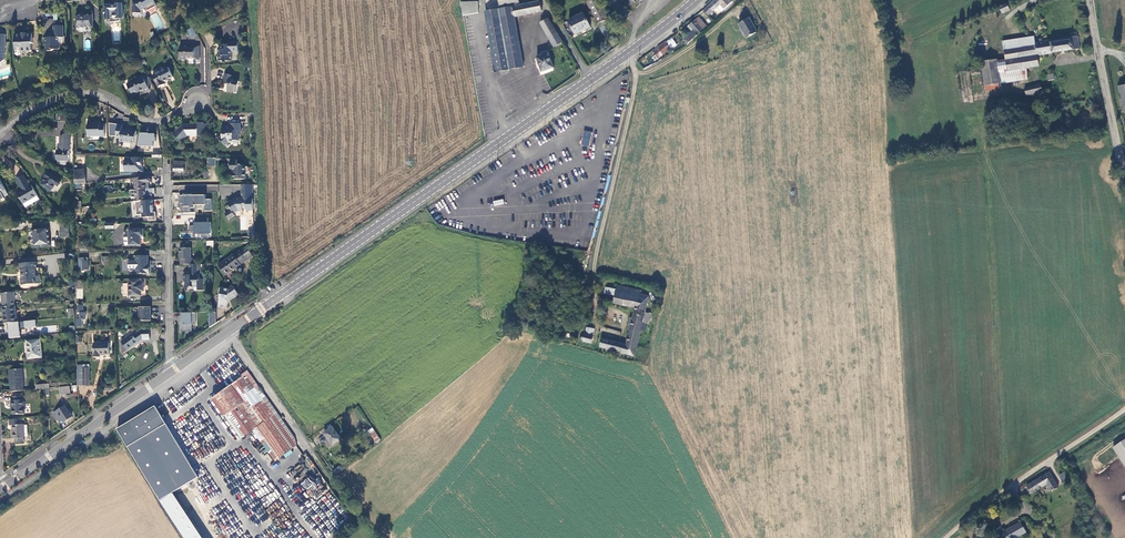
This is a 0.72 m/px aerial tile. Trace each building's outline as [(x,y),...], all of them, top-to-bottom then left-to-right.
[(130,1),(130,13),(138,14),(138,10),(143,8),(144,11),(154,6),(151,0),(132,0),(130,1)] [(607,19),(598,0),(584,0),(595,25),(607,19)] [(703,11),(708,16),(719,6),(723,10),(731,3),(728,0),(715,0),(703,11)] [(478,3),(460,3),(462,17),(478,14),(478,3)] [(539,3),(487,12),(498,72),(523,68),(514,18),(541,12),(539,3)] [(102,5),(102,19),(108,20),(108,22),(112,22),(117,21),(118,18),(120,18),(119,4),(113,4),(113,6),(108,6),(108,5),(102,5)] [(1003,14),(1010,11),(1007,4),(1000,7),(1003,14)] [(570,38),(589,28),(582,14),(562,24),(570,38)] [(90,16),(74,16),(74,28),(90,27),(90,16)] [(44,30),(50,32),(53,20),(47,18),(44,30)] [(683,41),(686,45),(700,34),(699,33),(705,27),(699,19),(689,26),(693,32),(683,41)] [(757,33),(749,19),(738,26),(746,39),(757,33)] [(555,48),(562,44),(547,20),(540,24),(555,48)] [(62,38),(62,27),(61,27),(55,27),(53,27),(53,34),(49,34),(49,36),(46,36),(46,38),(45,38),(43,40),(43,44),(45,45),(44,51),(47,52),(51,52),(52,51),(57,50),(59,49),(59,44),(58,43),(57,38),(62,38)] [(194,34),(191,28),(184,31),(188,38),(194,34)] [(30,35),(14,35),(14,48),(19,49),(19,52),(24,52),(27,53),(28,53),(29,52),(30,45),(31,45),(30,35)] [(1053,43),(1052,41),(1035,43),(1035,47),(1005,51),(1006,59),(1006,61),(1017,60),(1019,70),(1026,69),(1039,68),(1038,61),(1043,60),(1042,56),(1080,50),(1078,37),(1070,38),(1070,41),(1053,43)] [(1003,43),(1005,51),(1035,47),(1035,43),(1034,38),(1003,43)] [(215,61),(229,60),(229,51),(236,51),(235,41),(228,41),(228,42),(224,42),(224,44),(220,44),(220,49),(217,49),(217,55),(216,56),(215,61)] [(658,58),(669,49),(665,44),(658,49),(653,53),(658,58)] [(197,62),(197,46),(192,46),(192,48),(183,48),(183,46),(177,46),(178,60),(184,60),(186,58),(191,58),(192,62),(197,62)] [(554,68),(547,49),(540,51),(541,54),(536,56),(538,61),(536,61),(537,67),(538,66),(541,73),(554,68)] [(1028,80),(1026,69),(1019,70),(1017,60),(1006,61),(1006,59),(998,60),(1001,84),(1028,80)] [(1001,84),(998,60),(982,62),(985,91),(1001,88),(1001,84)] [(166,68),(151,76),(157,87),(162,85),(161,82),(171,77),(166,68)] [(234,76),(224,74),(223,79),(222,78),(221,83),(227,85),(226,92),(231,93),(231,91),(235,92),(237,81),(233,80),(234,76)] [(142,79),(141,76),(135,79),(126,84),(132,96),(137,94),(137,92),(142,89),(143,93),(148,90),(146,87),(142,79)] [(146,87),(151,85),(147,77),(142,79),(146,87)] [(1024,90),(1025,97),(1041,94),(1039,86),(1024,90)] [(104,138),(103,126),(98,126),(98,122),(93,122),(93,125),(86,125),(86,136),(99,136),(98,138),(104,138)] [(197,124),(186,124),(186,126),(183,127),(181,125),(175,132),(174,131),(172,134),(181,143),(184,139),(183,139),(186,136),(197,136),(197,141),(203,141),(202,130),(207,130),(207,124),(203,124),(202,123),(196,123),(197,124)] [(239,133),(239,123),(230,123),(230,127),(226,127),(226,125),(221,125),(221,135),(217,139),(223,145),(226,142),(233,141),(233,140),(238,140),(238,133),(239,133)] [(133,144),(134,132),(131,131),(131,129),(126,129),(126,130),(120,130),(121,126),(116,125),(115,137),(119,139),(119,142),(133,144)] [(589,146),(592,132),(584,130),(581,145),(589,146)] [(68,141),(68,132),(59,137),(59,151),(56,151),(56,160),(67,160),(67,158),(67,152),(68,152),(69,141),(68,141)] [(155,133),(138,132),(137,145),(153,146),(155,133)] [(142,171),(142,157),(125,157),(125,165),(125,171),(142,171)] [(216,158),(207,158),(207,159),(207,166),(216,166),(216,158)] [(236,160),(230,159),(230,163),(229,164),(228,165),(228,166),(228,167),(229,168),(230,168),(231,169),(233,169),(233,179),(245,179),(245,173),(247,173),(248,171),(248,168),(247,166),(245,166),(245,165),(241,165),(241,164),(236,164),(236,160)] [(174,161),(174,172),(184,172),(184,169),(185,169),(185,167),(184,167),(184,161),(174,161)] [(61,182),(48,173),(45,178),(46,178),(42,185),(51,192),(55,185),(58,187),(61,182)] [(85,175),(74,176),(74,180),(74,184),(85,183),(85,175)] [(17,180),(23,191),(26,189),(24,185),(28,183),(24,176),(17,180)] [(149,176),(129,178),(130,182),(133,182),(134,189),(135,189),(144,188),(145,188),(144,182),(150,182),(149,176)] [(38,197),(32,186),(30,187),(28,183),(24,185),(26,189),(23,191),(18,194),(24,204),(38,197)] [(233,198),(226,202),(227,204),(225,205),(228,211),(224,213),(227,219),(234,215),(232,213),(237,210),(242,210),(242,208),(245,208),(245,210),(252,210),(251,184),(240,185),(240,198),(233,198)] [(134,189),(129,190),(130,196),(135,196),(135,201),(136,201),(145,200),(145,194),(146,194),(152,193),(151,187),(145,188),(144,188),(135,189),(134,189)] [(40,200),(38,197),(24,204),(25,207),(40,200)] [(135,201),(136,215),(142,214),(142,217),(148,216),(148,220),(156,219),(155,211),(153,212),(151,212),(151,209),(153,209),(152,199),(147,200),(145,200),(136,201),(135,201)] [(81,201),(77,201),(78,213),(88,213),(87,207),(81,207),(81,201)] [(192,212),(192,202),(179,202),(179,212),(182,212),(182,215),(189,215),(189,212),(192,212)] [(194,231),(193,233),(210,234),(210,222),(207,222),(207,218),(194,218),(194,225),(188,225),(188,231),(194,231)] [(60,227),(60,238),(68,238),(68,227),(60,227)] [(46,228),(30,229),(32,247),(48,246),(46,228)] [(143,235),(143,228),(140,228),(128,228),(129,237),(125,237),(124,238),(124,245),(141,244),(141,235),(143,235)] [(247,247),(241,252),(247,260),(253,256),(247,247)] [(180,248),(181,264),(189,264),(194,264),(194,259),(192,259),(191,248),(180,248)] [(234,254),(220,265),(227,274),(236,268),(237,269),(242,265),(242,264),(247,260),(241,252),(241,251),(235,255),(234,254)] [(147,267),(146,256),(132,256),(133,262),(127,262),(128,268),(135,268),(136,274),(150,273),(149,267),(147,267)] [(19,280),(20,285),(34,285),(33,277),(33,270),(35,270),(34,263),(17,264),(17,270),(21,273),(21,279),(19,280)] [(201,274),(201,264),(194,264),(189,264),(189,273),(185,273),(185,276),(183,276),(183,281),(186,281),(186,286),(191,286),(191,288),(194,288),(194,290),(204,290),(203,279),(199,279),(199,274),(201,274)] [(142,284),(141,278),(136,279),(131,279),(131,284),(125,284),(125,296),(132,296),(132,295),(141,295),(141,290),(144,290),(144,284),(142,284)] [(221,296),(219,307),(227,308),(228,301),(230,300),(239,294),(234,287),(230,290),(229,288),(222,287),(222,288),(220,288),(219,295),(221,296)] [(641,292),(617,287),(613,303),(635,307),(626,344),(603,338),(601,348),(634,356),(641,330),(645,331),(647,326),(642,325),(649,297),(640,295),(641,292)] [(15,296),(15,292),(1,294),(1,298),(2,299),(3,307),(14,306),(14,302),(14,300),(14,299),(15,296)] [(81,305),(77,305),(77,313),(79,313),(79,320),(75,320),(76,327),(82,326),(82,320),(84,319),(84,312),(81,312),(81,305)] [(3,307),(2,307),(3,324),(15,323),(14,306),(3,307)] [(150,321),(149,307),(138,307),(139,321),(150,321)] [(181,313),(181,332),(197,332),(196,313),(181,313)] [(7,336),(25,334),(25,327),(16,328),(16,325),(6,325),(7,336)] [(136,330),(136,334),(141,340),(142,340),(146,337),(148,337),(148,329),(136,330)] [(131,334),(120,343),(121,343),(127,351),(141,340),(136,334),(133,337),(131,334)] [(40,357),(40,340),(27,341),(28,358),(40,357)] [(108,344),(92,344),(93,358),(99,358),(99,356),(109,355),(108,344)] [(82,371),(75,371),(76,386),(88,386),(88,366),(82,366),(82,371)] [(7,375),(9,393),(20,392),(18,368),(5,369),(6,375),(7,375)] [(252,431),(276,413),(247,372),(240,377),(241,379),(211,401),(240,440),(252,431)] [(10,415),(22,414),(21,399),(20,399),(20,395),(10,396),(10,400),(8,400),(8,405),(9,405),(10,415)] [(71,418),(64,406),(53,414),(59,423),(62,421),(63,423),(71,418)] [(128,447),(165,425),(167,424),(156,406),(133,420),(117,429),(128,447)] [(295,447),(293,439),(276,413),(252,431),(274,462),(295,447)] [(22,424),(12,425),(12,433),(11,433),(11,438),(14,438),(14,442),(22,442),(21,437),(23,437),(23,436),(22,425),(22,424)] [(165,425),(128,447),(154,489),(184,471),(190,467),(165,425)] [(332,446),(342,439),(333,426),(323,433),(332,446)] [(371,442),(373,445),(381,440),(373,428),(368,431),(374,440),(371,442)] [(1113,447),(1124,466),(1124,440),(1113,447)] [(338,466),(333,471),(337,474),(342,469),(338,466)] [(192,485),(184,471),(154,489),(162,503),(176,494),(192,485)] [(1059,475),(1063,482),(1069,478),(1065,471),(1059,475)] [(1047,485),(1050,490),(1051,492),(1059,487),(1049,472),(1028,487),(1032,492),(1033,494),(1047,485)] [(305,491),(314,485),(310,477),(301,483),(305,491)] [(1026,496),(1032,492),(1028,487),(1022,491),(1026,496)] [(176,494),(162,503),(185,537),(205,537),(176,494)] [(210,513),(206,516),(215,531),(220,528),(210,513)] [(1020,523),(1004,532),(1005,533),(1000,536),(1001,537),(1017,537),(1018,537),(1026,533),(1020,523)]
